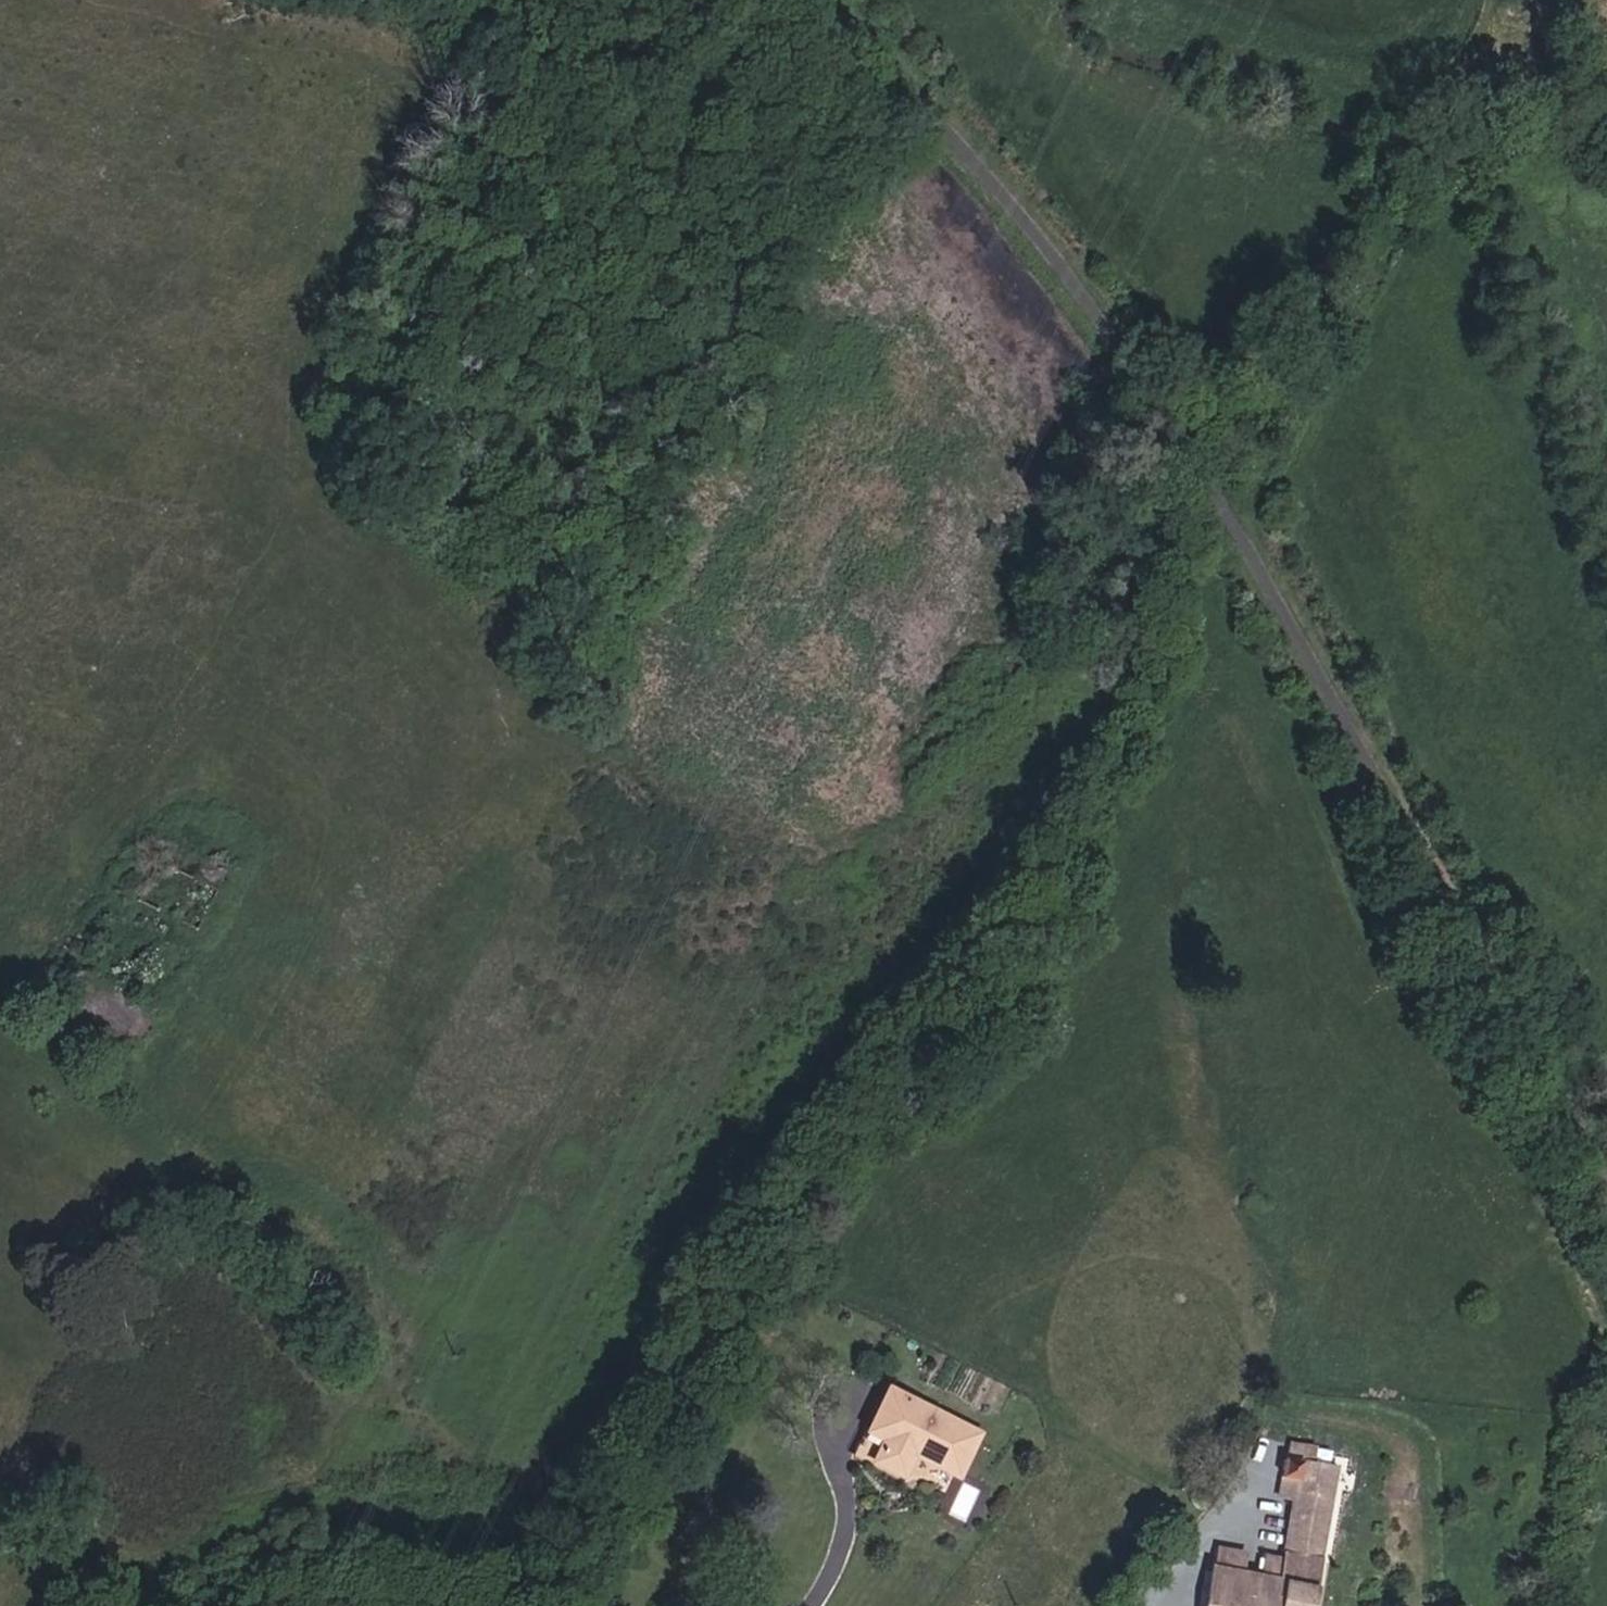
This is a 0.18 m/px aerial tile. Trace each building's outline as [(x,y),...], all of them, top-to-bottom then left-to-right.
[(81,1020),(138,1047),(165,996),(91,957),(83,975),(97,983),(81,1020)] [(897,1381),(885,1403),(901,1411),(876,1455),(903,1472),(917,1449),(962,1476),(987,1434),(897,1381)] [(860,1445),(876,1455),(901,1411),(885,1403),(860,1445)] [(1226,1590),(1222,1605),(1317,1605),(1344,1488),(1292,1473),(1283,1498),(1308,1506),(1284,1603),(1226,1590)]
